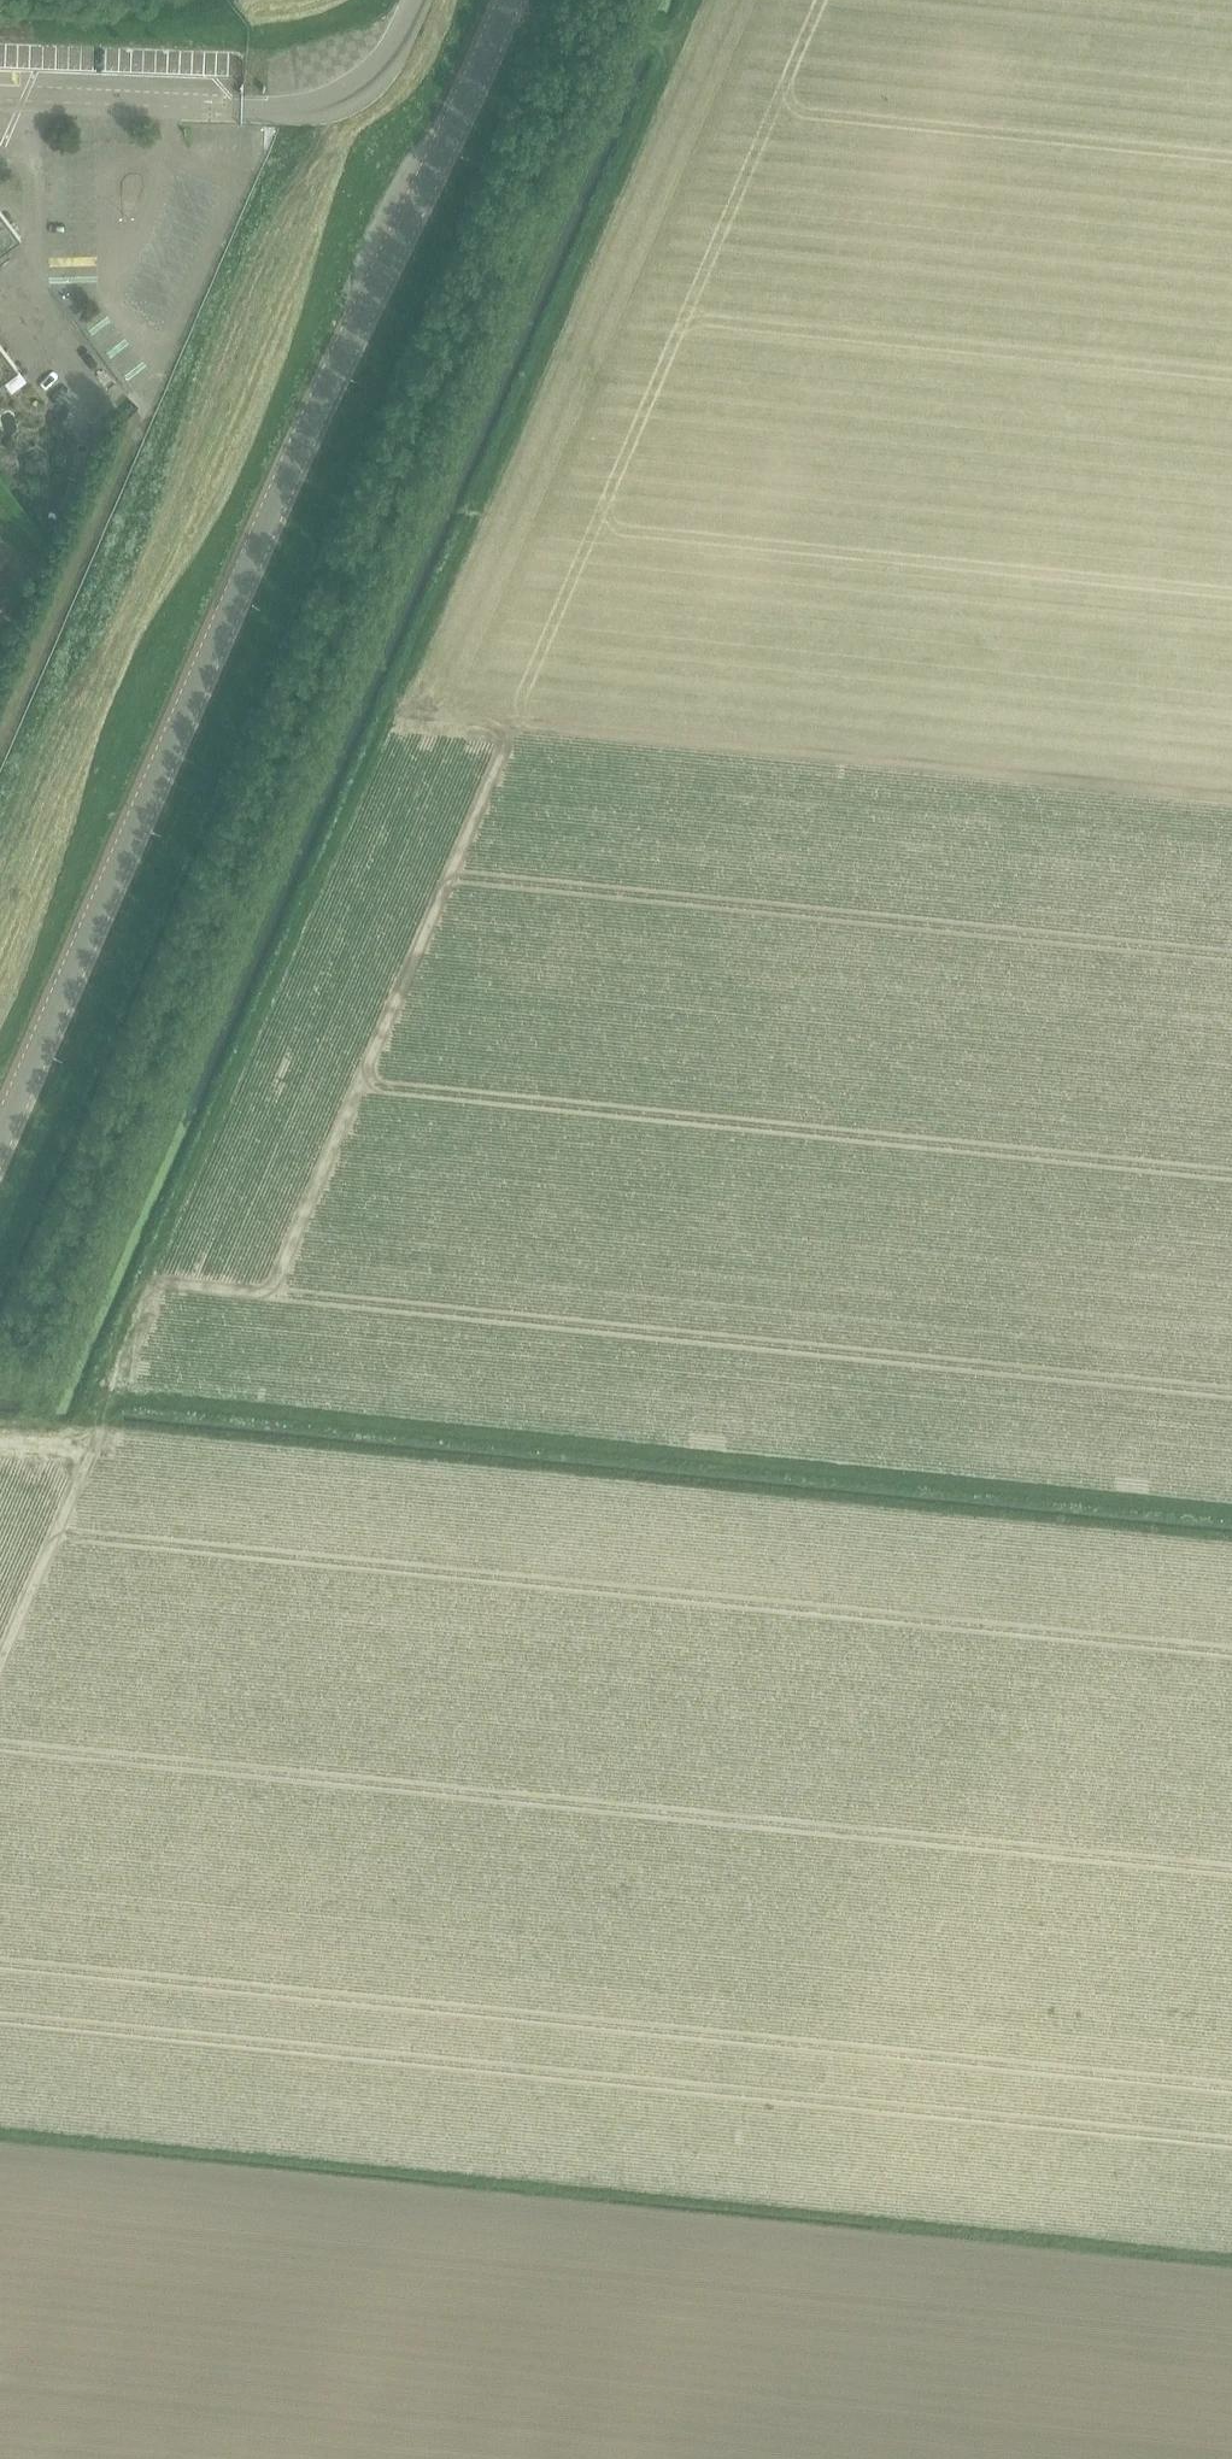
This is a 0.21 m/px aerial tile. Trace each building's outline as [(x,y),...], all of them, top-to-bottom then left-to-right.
[(19,236),(0,211),(0,250),(19,236)] [(17,367),(0,345),(0,380),(17,367)]
